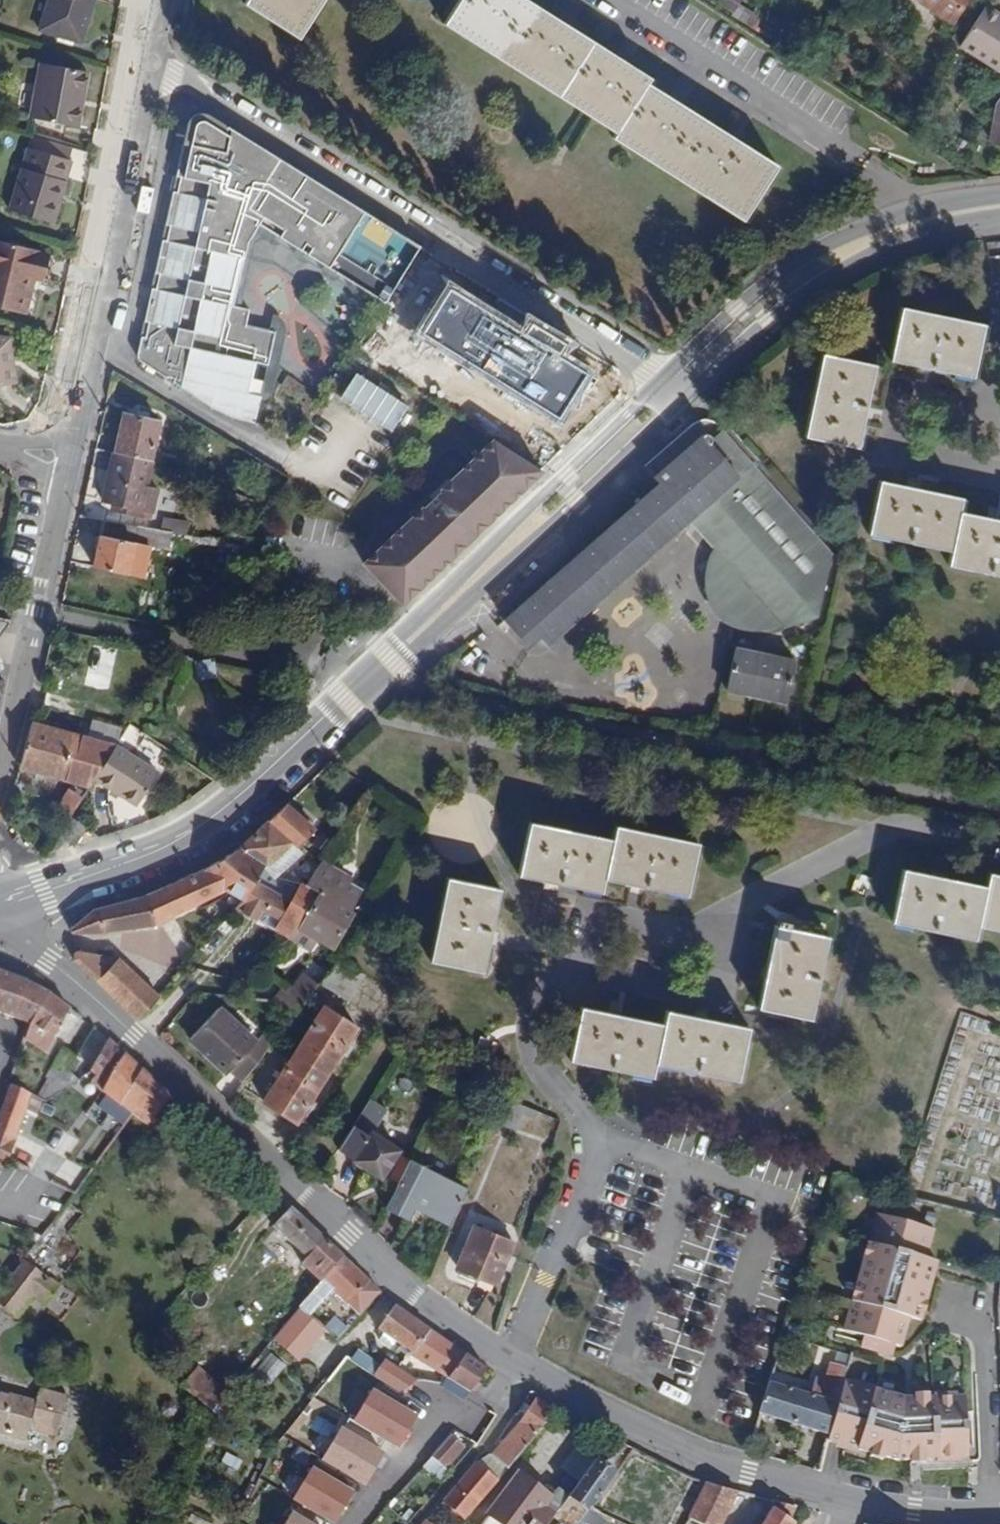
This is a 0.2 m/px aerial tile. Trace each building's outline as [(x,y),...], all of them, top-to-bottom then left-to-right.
[(79,43),(92,0),(50,0),(41,30),(79,43)] [(299,38),(323,0),(248,0),(246,4),(299,38)] [(778,166),(649,84),(651,78),(527,0),(461,0),(445,25),(616,134),(613,138),(744,221),(778,166)] [(755,13),(739,4),(741,0),(725,0),(722,5),(733,12),(731,15),(747,25),(754,15),(755,13)] [(951,22),(964,0),(919,0),(918,1),(951,22)] [(999,66),(999,9),(989,2),(963,43),(999,66)] [(747,25),(753,29),(760,18),(754,15),(747,25)] [(34,118),(78,126),(87,72),(43,64),(34,118)] [(999,142),(999,100),(998,100),(992,141),(999,142)] [(235,144),(250,148),(257,145),(210,115),(204,113),(195,115),(190,119),(187,126),(191,127),(192,125),(192,123),(193,122),(194,120),(195,119),(196,118),(198,118),(199,117),(202,117),(203,117),(205,118),(206,118),(207,118),(229,132),(237,137),(235,144)] [(173,191),(166,225),(170,225),(166,241),(162,240),(155,273),(159,274),(156,290),(152,289),(144,322),(148,323),(145,338),(141,337),(137,355),(137,360),(140,363),(166,379),(170,363),(177,365),(173,383),(196,398),(197,393),(213,397),(210,407),(223,414),(235,419),(256,425),(262,398),(248,395),(255,364),(269,366),(276,333),(246,327),(250,311),(233,307),(248,243),(264,218),(268,221),(271,216),(280,222),(273,233),(386,304),(422,248),(411,241),(407,247),(304,184),(300,191),(287,183),(292,173),(290,165),(257,145),(250,148),(235,144),(237,137),(229,132),(207,118),(206,118),(205,118),(203,117),(202,117),(199,117),(198,118),(196,118),(195,119),(194,120),(193,122),(192,123),(192,125),(191,127),(187,126),(176,176),(185,178),(182,193),(173,191)] [(65,181),(63,181),(69,161),(28,149),(23,167),(24,168),(12,210),(52,222),(65,181)] [(337,194),(290,165),(292,173),(287,183),(300,191),(304,184),(407,247),(411,241),(337,194)] [(176,176),(173,191),(182,193),(185,178),(176,176)] [(264,218),(259,225),(273,233),(280,222),(271,216),(268,221),(264,218)] [(41,281),(47,256),(40,254),(40,251),(0,241),(0,308),(24,315),(33,279),(41,281)] [(557,392),(573,365),(449,288),(421,332),(558,417),(569,400),(557,392)] [(890,359),(972,376),(983,324),(901,307),(890,359)] [(15,383),(7,340),(0,338),(0,385),(15,383)] [(805,435),(858,447),(875,365),(823,353),(805,435)] [(170,363),(166,379),(173,383),(177,365),(170,363)] [(557,392),(569,400),(586,373),(573,365),(557,392)] [(197,393),(196,398),(210,407),(213,397),(197,393)] [(116,454),(151,461),(160,423),(124,415),(116,454)] [(700,455),(727,485),(750,465),(723,433),(712,444),(700,455)] [(796,624),(819,616),(831,557),(750,465),(727,485),(700,455),(712,444),(710,441),(711,437),(709,435),(704,434),(699,437),(654,476),(659,483),(504,620),(523,641),(531,642),(541,637),(548,644),(689,520),(716,547),(717,549),(714,558),(713,570),(714,577),(717,588),(723,599),(731,609),(740,616),(753,621),(764,623),(772,623),(781,620),(784,622),(788,626),(796,624)] [(488,520),(538,473),(492,442),(439,491),(441,493),(424,509),(422,507),(363,563),(402,603),(448,559),(441,552),(482,513),(488,520)] [(155,488),(146,486),(151,461),(116,454),(105,502),(150,512),(155,488)] [(959,511),(961,498),(879,481),(869,533),(952,550),(949,564),(999,575),(999,519),(959,511)] [(441,552),(448,559),(488,520),(482,513),(441,552)] [(188,532),(189,520),(164,517),(162,529),(188,532)] [(131,559),(147,562),(150,546),(170,550),(173,533),(103,522),(93,567),(127,574),(131,559)] [(753,621),(740,616),(731,609),(723,599),(717,588),(714,577),(713,570),(714,558),(717,549),(716,547),(711,554),(707,572),(708,585),(713,604),(718,613),(727,619),(740,624),(757,627),(778,625),(784,622),(781,620),(772,623),(764,623),(753,621)] [(728,689),(786,701),(794,660),(736,649),(728,689)] [(85,686),(102,690),(109,659),(92,656),(85,686)] [(200,684),(220,682),(218,664),(198,666),(200,684)] [(312,691),(316,686),(315,682),(314,679),(309,678),(306,681),(304,686),(306,689),(312,691)] [(90,788),(96,778),(116,748),(31,724),(20,767),(90,788)] [(140,807),(160,777),(116,748),(96,778),(140,807)] [(61,807),(73,814),(85,796),(73,788),(61,807)] [(265,864),(279,872),(304,851),(300,846),(314,829),(286,805),(239,850),(265,864)] [(59,836),(75,846),(86,828),(71,817),(59,836)] [(605,879),(687,897),(699,843),(617,826),(614,841),(531,823),(519,876),(602,894),(605,879)] [(100,931),(158,924),(226,890),(244,900),(245,897),(265,864),(239,850),(148,894),(97,907),(72,928),(72,932),(100,931)] [(245,897),(260,905),(279,872),(265,864),(245,897)] [(989,873),(986,886),(905,869),(894,922),(975,940),(978,925),(999,930),(999,875),(989,873)] [(432,961),(485,973),(503,889),(450,877),(432,961)] [(357,901),(358,898),(326,882),(325,884),(327,886),(357,901)] [(302,931),(303,931),(322,895),(320,894),(301,884),(277,929),(289,936),(298,929),(302,931)] [(354,912),(351,912),(357,901),(327,886),(322,895),(303,931),(302,931),(334,950),(354,912)] [(760,1008),(812,1018),(828,935),(775,925),(760,1008)] [(145,1016),(161,997),(120,958),(74,952),(74,960),(136,1018),(145,1016)] [(31,1025),(49,991),(15,975),(0,969),(0,1013),(31,1025)] [(275,998),(297,1015),(319,987),(303,975),(293,987),(287,984),(275,998)] [(26,1039),(45,1051),(71,1008),(49,991),(31,1025),(26,1039)] [(295,1052),(328,1074),(358,1027),(324,1006),(295,1052)] [(655,1063),(739,1080),(750,1028),(668,1011),(665,1025),(582,1007),(571,1059),(652,1078),(655,1063)] [(231,1070),(245,1083),(274,1044),(265,1036),(257,1043),(220,1009),(191,1040),(228,1074),(231,1070)] [(148,1124),(173,1098),(111,1039),(92,1071),(98,1076),(93,1082),(108,1093),(101,1104),(126,1123),(133,1113),(148,1124)] [(80,1079),(70,1071),(79,1057),(63,1048),(47,1077),(53,1081),(46,1092),(54,1097),(80,1079)] [(264,1100),(297,1123),(328,1074),(295,1052),(264,1100)] [(10,1159),(35,1095),(10,1084),(0,1115),(0,1165),(6,1168),(10,1159)] [(382,1178),(399,1149),(373,1134),(388,1109),(373,1100),(340,1150),(382,1178)] [(497,1123),(516,1131),(525,1107),(506,1100),(497,1123)] [(416,1205),(453,1223),(469,1187),(412,1159),(387,1207),(409,1218),(416,1205)] [(303,1263),(323,1281),(343,1256),(290,1208),(275,1225),(308,1257),(303,1263)] [(913,1316),(924,1319),(936,1273),(917,1268),(919,1261),(905,1258),(907,1252),(928,1258),(937,1227),(878,1212),(847,1327),(867,1333),(864,1345),(895,1353),(898,1342),(905,1344),(913,1316)] [(687,1237),(711,1245),(717,1225),(693,1218),(687,1237)] [(457,1267),(497,1283),(513,1242),(473,1226),(457,1267)] [(936,1273),(939,1261),(928,1258),(907,1252),(905,1258),(919,1261),(917,1268),(936,1273)] [(333,1288),(350,1302),(368,1280),(343,1256),(323,1281),(313,1292),(322,1300),(333,1288)] [(34,1295),(49,1276),(25,1259),(0,1292),(0,1303),(18,1316),(34,1295)] [(34,1295),(47,1304),(61,1286),(49,1276),(34,1295)] [(350,1302),(361,1312),(380,1291),(368,1280),(350,1302)] [(301,1307),(310,1315),(322,1300),(313,1292),(301,1307)] [(449,1376),(464,1353),(396,1305),(379,1328),(412,1351),(410,1354),(431,1367),(426,1381),(444,1383),(449,1376)] [(275,1338),(301,1359),(326,1330),(310,1315),(301,1307),(275,1338)] [(401,1393),(417,1379),(387,1358),(382,1363),(360,1349),(351,1359),(394,1389),(401,1393)] [(449,1376),(471,1391),(487,1368),(464,1353),(449,1376)] [(255,1371),(267,1385),(288,1368),(276,1354),(255,1371)] [(762,1413),(829,1434),(845,1378),(848,1367),(833,1363),(829,1380),(818,1377),(814,1394),(772,1382),(762,1413)] [(207,1380),(211,1376),(200,1367),(196,1370),(207,1380)] [(182,1386),(194,1395),(207,1380),(196,1370),(182,1386)] [(218,1412),(223,1399),(228,1393),(229,1391),(211,1376),(207,1380),(194,1395),(217,1414),(218,1412)] [(961,1455),(970,1455),(967,1392),(959,1393),(958,1390),(936,1391),(936,1394),(927,1394),(927,1391),(916,1391),(915,1394),(912,1394),(911,1412),(904,1412),(905,1394),(876,1386),(876,1382),(855,1377),(854,1380),(845,1378),(829,1434),(828,1437),(836,1440),(858,1446),(872,1450),(883,1454),(896,1458),(912,1458),(912,1462),(923,1461),(922,1457),(938,1456),(938,1460),(961,1459),(961,1455)] [(418,1415),(370,1389),(352,1422),(400,1449),(418,1415)] [(59,1433),(68,1397),(41,1390),(37,1404),(0,1394),(0,1430),(29,1437),(31,1427),(59,1433)] [(218,1412),(229,1422),(242,1407),(228,1393),(223,1399),(218,1412)] [(517,1427),(533,1438),(556,1409),(537,1398),(517,1427)] [(384,1451),(340,1427),(321,1461),(365,1486),(384,1451)] [(493,1455),(509,1468),(533,1438),(517,1427),(493,1455)] [(560,1465),(580,1481),(596,1460),(605,1447),(584,1432),(560,1465)] [(434,1455),(445,1463),(463,1442),(454,1433),(452,1435),(434,1455)] [(591,1506),(616,1471),(611,1468),(628,1445),(612,1438),(605,1447),(596,1460),(580,1481),(554,1515),(567,1523),(578,1523),(591,1506)] [(857,1451),(858,1446),(836,1440),(835,1444),(857,1451)] [(446,1502),(467,1519),(498,1480),(477,1464),(446,1502)] [(355,1491),(312,1468),(296,1499),(338,1522),(355,1491)] [(550,1520),(540,1513),(552,1497),(518,1473),(480,1523),(548,1523),(550,1520)] [(703,1523),(721,1523),(738,1491),(706,1482),(689,1518),(703,1523)] [(794,1523),(790,1521),(797,1507),(774,1501),(762,1522),(753,1518),(750,1523),(794,1523)] [(290,1512),(284,1523),(311,1523),(290,1512)]
